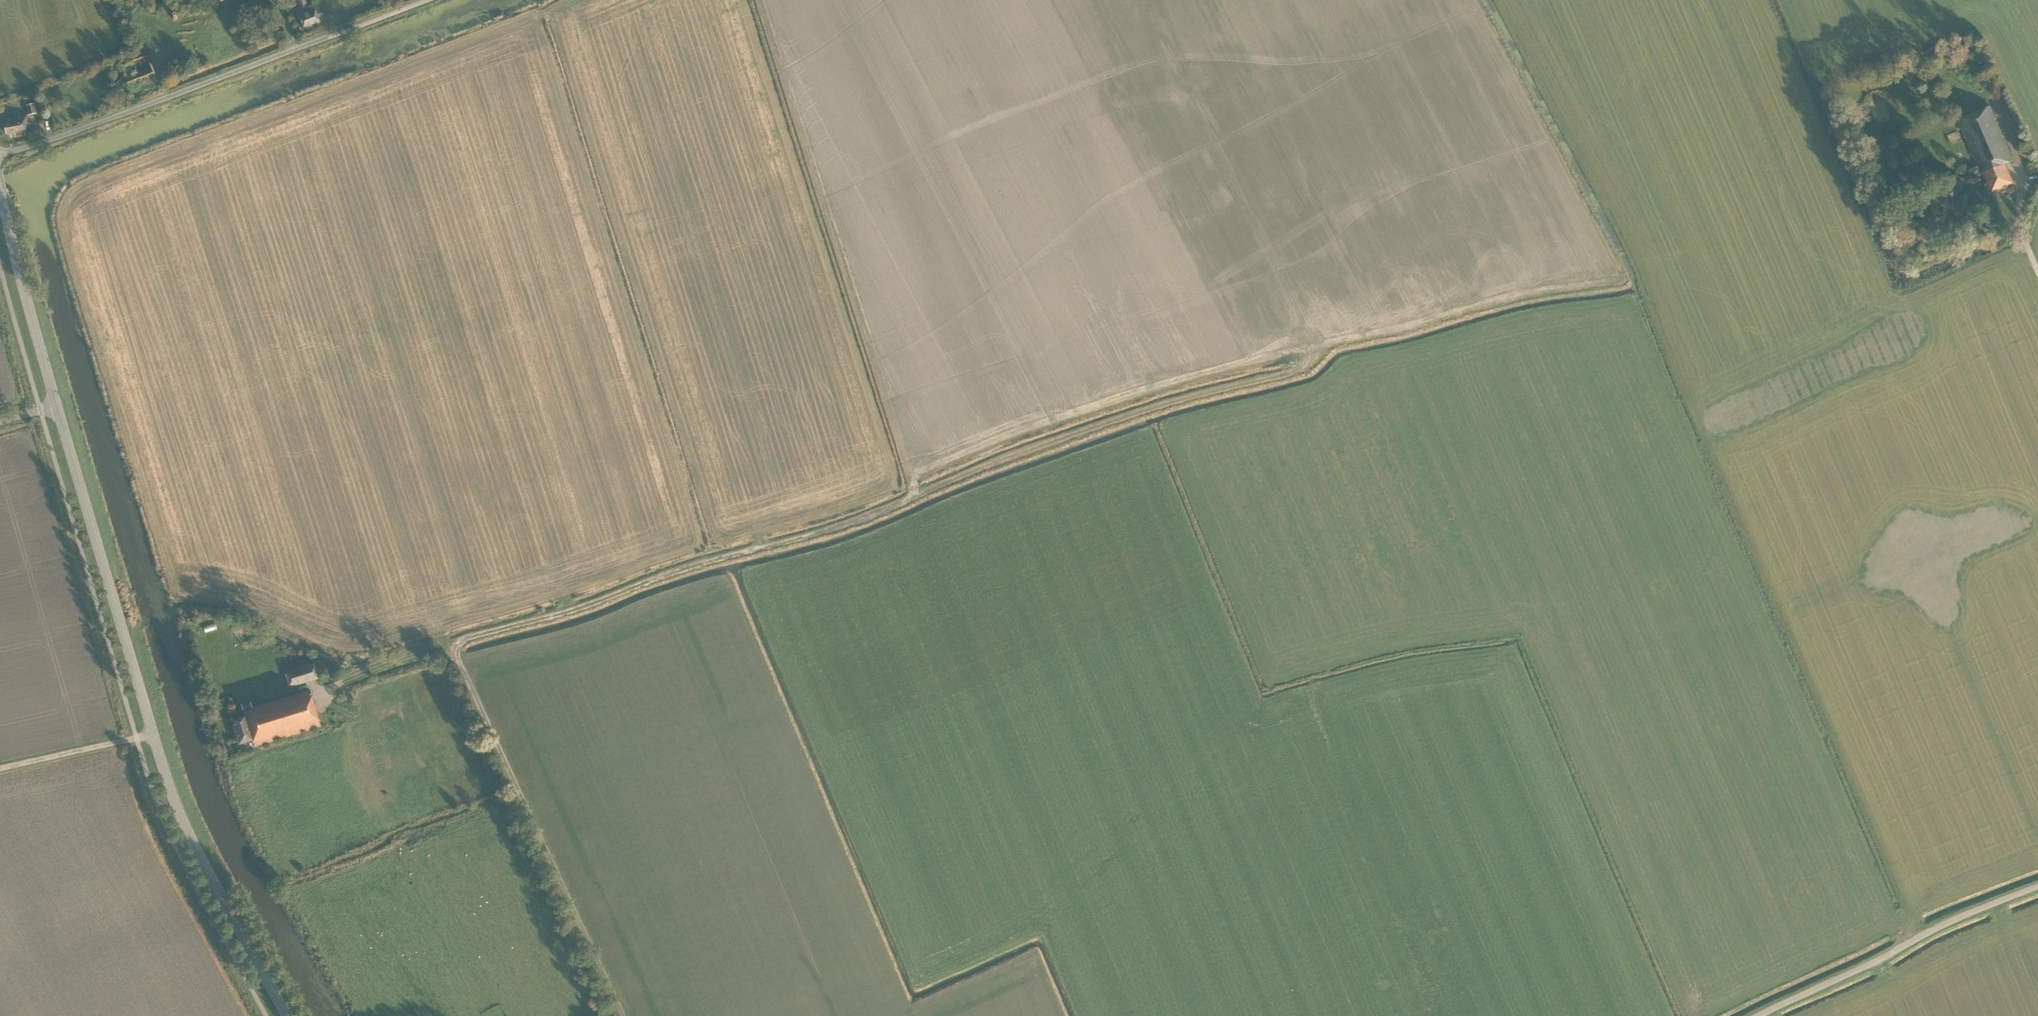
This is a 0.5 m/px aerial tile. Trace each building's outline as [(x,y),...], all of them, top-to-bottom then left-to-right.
[(305,0),(297,0),(299,7),(301,6),(302,9),(297,12),(303,29),(320,23),(318,18),(324,15),(319,3),(307,8),(305,5),(307,4),(305,0)] [(146,54),(124,63),(131,81),(153,73),(146,54)] [(26,105),(28,115),(37,114),(35,104),(41,103),(40,98),(27,100),(28,105),(26,105)] [(2012,183),(2004,164),(2013,160),(1990,107),(1957,121),(1978,167),(1973,169),(1976,176),(1983,173),(1991,192),(2012,183)] [(30,135),(26,115),(7,119),(8,123),(4,123),(6,135),(10,134),(11,138),(30,135)] [(250,637),(242,626),(234,632),(243,643),(250,637)] [(285,671),(289,688),(318,680),(314,663),(285,671)] [(253,741),(255,747),(320,727),(309,691),(253,708),(243,711),(244,716),(232,719),(239,744),(253,741)] [(243,711),(253,708),(251,702),(241,705),(243,711)] [(502,1006),(486,1014),(487,1015),(507,1015),(502,1006)]
